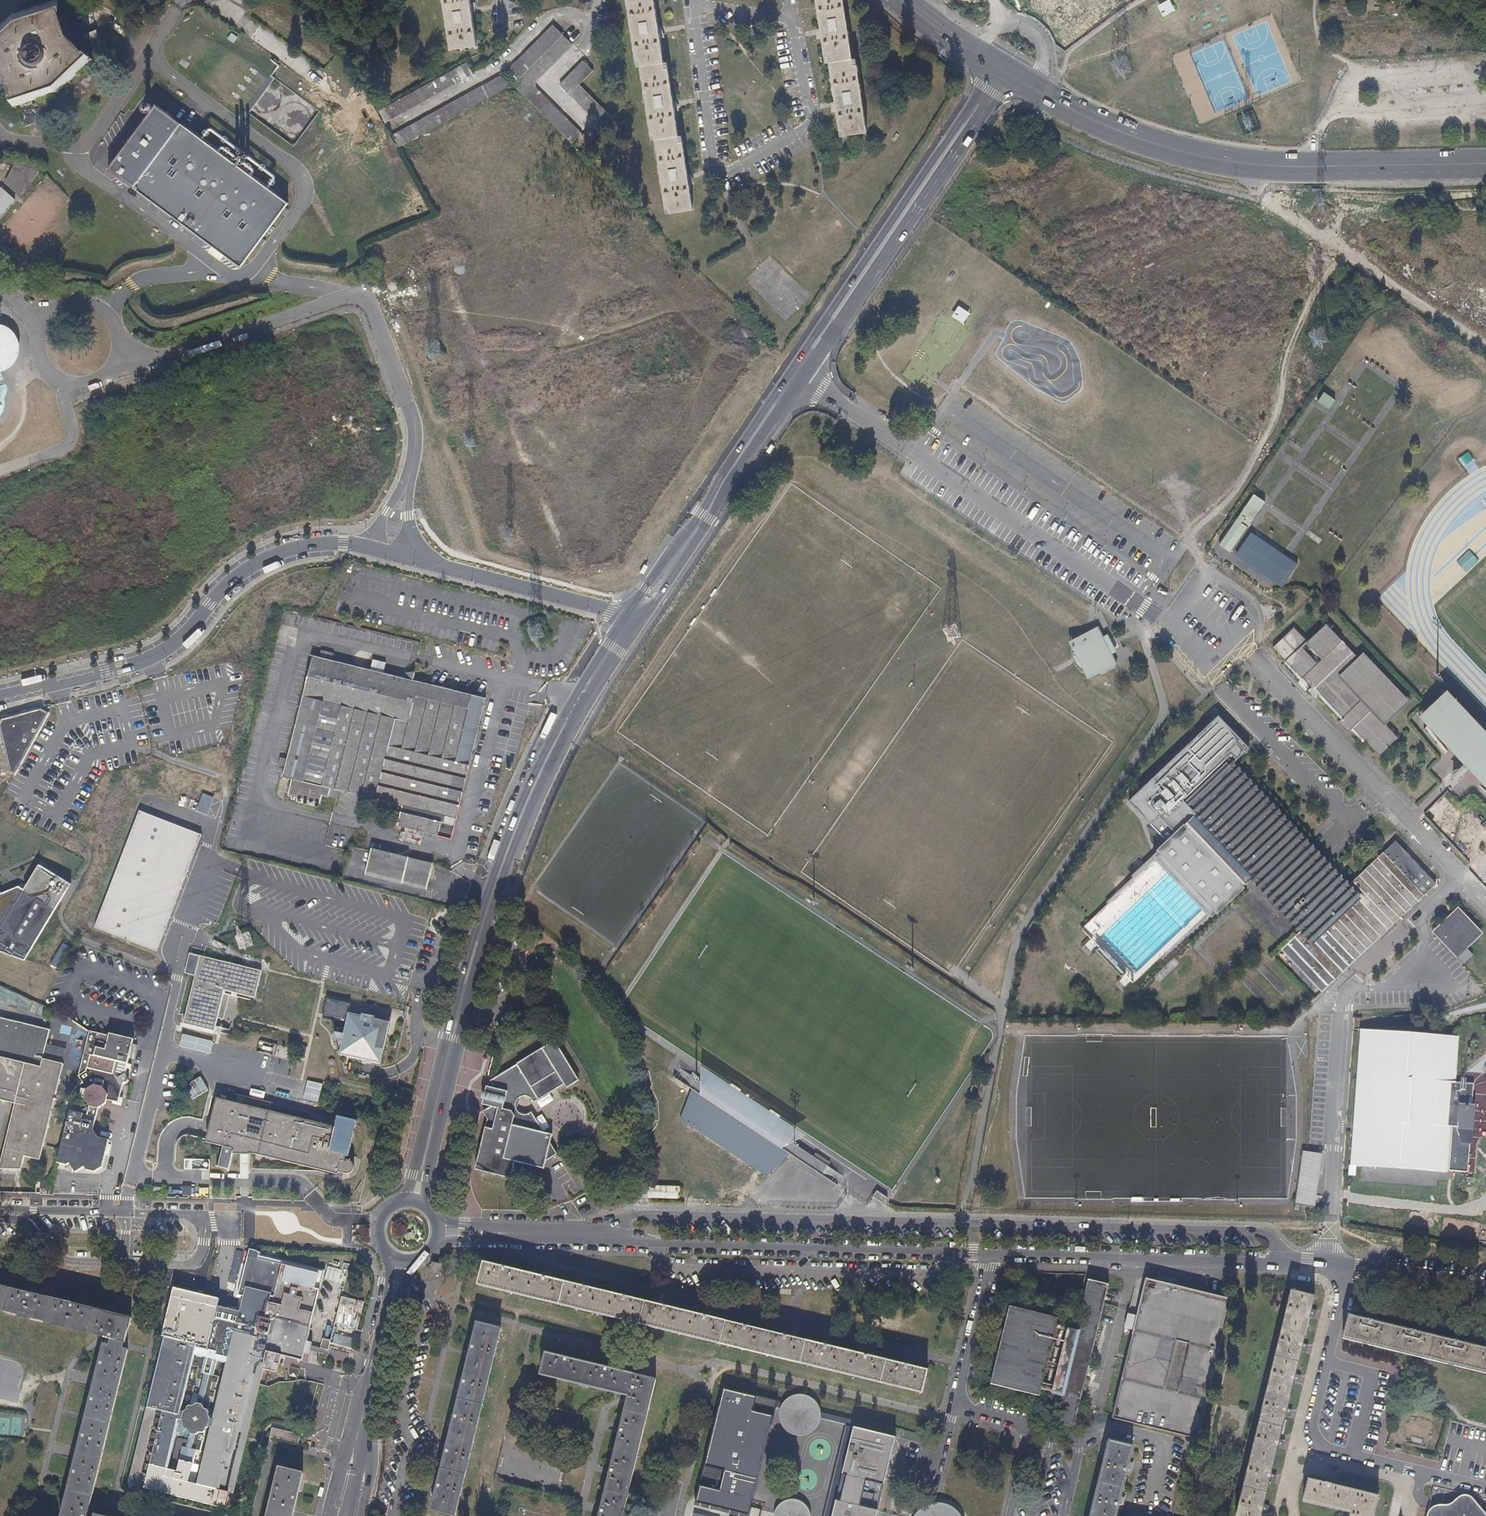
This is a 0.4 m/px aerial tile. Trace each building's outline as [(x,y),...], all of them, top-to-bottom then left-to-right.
[(57,4),(60,3),(59,0),(54,0),(43,3),(41,0),(39,1),(40,4),(28,8),(27,5),(25,6),(25,9),(14,12),(12,10),(10,11),(10,12),(11,15),(3,23),(1,21),(0,22),(0,23),(1,25),(0,26),(0,67),(5,72),(14,101),(12,102),(13,105),(14,105),(15,107),(16,107),(17,107),(16,104),(28,100),(30,103),(31,103),(31,100),(43,96),(44,99),(45,99),(45,98),(45,96),(57,92),(58,94),(59,95),(61,94),(59,91),(68,83),(70,84),(70,85),(71,84),(72,83),(70,81),(80,72),(81,74),(82,74),(83,73),(82,70),(91,62),(92,63),(93,64),(94,63),(93,61),(93,59),(90,56),(88,57),(68,33),(57,4)] [(471,0),(443,0),(451,51),(478,47),(471,0)] [(669,68),(664,69),(655,0),(627,0),(636,61),(640,60),(651,133),(655,133),(665,206),(668,206),(669,212),(694,209),(684,140),(680,141),(669,68)] [(844,0),(817,0),(825,58),(828,58),(839,131),(842,131),(843,137),(867,133),(857,66),(854,66),(844,0)] [(1157,6),(1163,17),(1176,10),(1171,0),(1167,0),(1157,6)] [(535,87),(536,81),(573,44),(553,25),(505,72),(515,82),(512,84),(572,143),(582,133),(535,87)] [(614,117),(580,84),(594,69),(589,64),(590,63),(587,62),(586,62),(584,60),(561,84),(598,120),(582,135),(589,142),(614,117)] [(386,126),(473,76),(467,64),(379,113),(386,126)] [(401,149),(511,88),(505,78),(395,138),(401,149)] [(111,145),(122,130),(115,126),(104,141),(111,145)] [(184,127),(134,191),(241,274),(259,251),(264,245),(283,220),(288,214),(291,210),(184,127)] [(96,157),(106,163),(110,166),(120,153),(105,144),(96,157)] [(140,175),(142,172),(143,169),(144,166),(144,163),(143,160),(141,157),(139,155),(136,153),(133,152),(129,152),(126,152),(123,153),(121,155),(118,158),(117,161),(116,164),(116,167),(117,170),(118,173),(120,176),(122,178),(125,179),(129,180),(132,180),(135,179),(138,177),(140,175)] [(13,201),(0,188),(0,215),(13,201)] [(287,223),(291,216),(288,214),(283,220),(287,223)] [(262,254),(267,248),(264,245),(259,251),(262,254)] [(971,315),(959,306),(952,317),(964,325),(971,315)] [(1327,410),(1333,401),(1322,393),(1316,402),(1327,410)] [(1468,472),(1476,469),(1471,455),(1462,459),(1468,472)] [(1258,510),(1264,502),(1253,494),(1247,503),(1258,510)] [(1229,551),(1258,510),(1247,503),(1218,543),(1229,551)] [(1297,566),(1251,535),(1236,557),(1282,588),(1297,566)] [(1456,563),(1466,574),(1478,562),(1468,552),(1456,563)] [(1410,699),(1365,651),(1359,657),(1328,623),(1309,641),(1297,629),(1278,647),(1304,675),(1303,676),(1312,686),(1309,689),(1316,697),(1321,693),(1344,716),(1339,721),(1349,731),(1353,727),(1380,755),(1399,737),(1386,723),(1410,699)] [(1110,649),(1108,643),(1105,640),(1103,639),(1097,627),(1068,642),(1071,647),(1080,664),(1084,671),(1083,672),(1085,674),(1088,679),(1115,665),(1111,655),(1111,652),(1110,649)] [(1112,643),(1109,636),(1103,639),(1105,640),(1108,643),(1110,649),(1111,652),(1115,649),(1112,643)] [(1080,664),(1071,647),(1071,652),(1071,655),(1071,657),(1072,659),(1073,661),(1074,663),(1077,668),(1080,671),(1083,672),(1084,671),(1080,664)] [(475,734),(485,693),(456,686),(413,675),(383,667),(379,666),(312,650),(309,664),(299,702),(292,734),(282,774),(315,783),(353,792),(402,804),(397,822),(410,825),(451,835),(458,805),(466,770),(475,734)] [(415,665),(385,658),(383,667),(413,675),(415,665)] [(1446,691),(1424,712),(1433,722),(1429,726),(1438,735),(1439,734),(1462,755),(1463,754),(1477,768),(1482,777),(1485,781),(1485,734),(1446,691)] [(1,719),(0,722),(0,731),(11,772),(14,773),(48,713),(41,708),(1,719)] [(1433,722),(1424,712),(1419,716),(1429,726),(1433,722)] [(1349,885),(1233,763),(1250,746),(1219,714),(1164,765),(1134,806),(1165,838),(1156,848),(1157,849),(1131,874),(1133,875),(1106,901),(1107,902),(1080,928),(1098,946),(1095,950),(1121,977),(1124,973),(1133,983),(1158,959),(1159,960),(1187,935),(1188,936),(1215,912),(1216,913),(1244,886),(1242,884),(1252,874),(1304,928),(1283,949),(1323,992),(1437,882),(1397,839),(1349,885)] [(1463,754),(1462,755),(1439,734),(1438,735),(1485,786),(1485,781),(1482,777),(1477,768),(1463,754)] [(214,797),(203,793),(196,812),(207,816),(214,797)] [(201,835),(139,811),(95,927),(157,951),(201,835)] [(428,887),(434,861),(373,845),(366,871),(428,887)] [(23,889),(19,887),(0,894),(0,893),(0,951),(24,960),(69,884),(38,865),(23,889)] [(1467,947),(1481,933),(1456,907),(1432,930),(1464,963),(1473,954),(1467,947)] [(213,927),(217,918),(203,913),(200,922),(213,927)] [(61,942),(50,963),(57,967),(69,946),(61,942)] [(183,1024),(216,1032),(218,1022),(223,1023),(230,995),(225,994),(226,991),(255,998),(262,970),(190,953),(185,973),(195,976),(183,1024)] [(382,1062),(388,1035),(380,1033),(382,1023),(375,1021),(376,1015),(363,1013),(363,1015),(349,1012),(344,1033),(335,1031),(339,1050),(341,1050),(340,1054),(382,1062)] [(44,1059),(51,1030),(0,1017),(0,1084),(19,1088),(15,1104),(2,1161),(22,1166),(24,1156),(40,1160),(63,1063),(44,1059)] [(1469,1120),(1472,1084),(1454,1082),(1457,1037),(1359,1029),(1349,1166),(1472,1175),(1476,1131),(1465,1130),(1469,1128),(1471,1126),(1470,1123),(1469,1120)] [(178,1045),(209,1054),(212,1042),(181,1033),(178,1045)] [(543,1133),(531,1112),(528,1114),(526,1115),(524,1115),(520,1115),(517,1112),(515,1109),(514,1107),(517,1101),(518,1100),(519,1100),(522,1098),(526,1097),(529,1099),(531,1100),(533,1103),(564,1085),(566,1089),(579,1081),(571,1067),(563,1067),(559,1060),(562,1053),(555,1041),(540,1049),(539,1054),(531,1055),(526,1058),(523,1063),(520,1061),(517,1063),(517,1065),(490,1081),(494,1089),(489,1093),(485,1092),(483,1100),(486,1100),(490,1106),(482,1111),(486,1119),(483,1135),(478,1154),(480,1162),(485,1165),(483,1171),(508,1178),(519,1180),(522,1165),(542,1170),(544,1162),(556,1155),(550,1144),(553,1134),(543,1133)] [(61,1057),(63,1049),(47,1046),(46,1053),(61,1057)] [(99,1109),(107,1104),(107,1101),(113,1102),(112,1104),(121,1106),(123,1098),(120,1097),(123,1084),(129,1081),(126,1076),(127,1068),(131,1069),(133,1061),(124,1058),(123,1062),(93,1055),(94,1052),(86,1050),(84,1057),(89,1059),(86,1071),(80,1074),(79,1077),(83,1083),(77,1086),(75,1086),(57,1163),(67,1165),(70,1164),(75,1173),(84,1168),(86,1170),(94,1172),(103,1167),(109,1140),(97,1137),(94,1130),(99,1109)] [(571,1067),(562,1053),(559,1060),(563,1067),(571,1067)] [(787,1141),(746,1114),(707,1088),(705,1087),(680,1070),(673,1079),(693,1092),(690,1096),(689,1095),(679,1121),(766,1178),(785,1159),(787,1155),(825,1180),(832,1170),(787,1141)] [(195,1096),(207,1090),(200,1076),(187,1082),(195,1096)] [(781,1127),(710,1080),(705,1087),(707,1088),(746,1114),(787,1141),(792,1134),(781,1127)] [(303,1098),(311,1100),(313,1083),(305,1082),(303,1098)] [(19,1088),(0,1084),(0,1100),(15,1104),(19,1088)] [(352,1132),(270,1113),(271,1111),(271,1102),(246,1096),(244,1104),(230,1101),(218,1098),(208,1140),(224,1144),(223,1147),(218,1167),(229,1169),(234,1152),(241,1153),(241,1161),(249,1161),(250,1153),(255,1152),(346,1174),(349,1173),(353,1171),(354,1168),(355,1166),(354,1162),(352,1161),(350,1160),(346,1160),(347,1156),(352,1132)] [(208,1140),(218,1098),(216,1098),(205,1142),(223,1147),(224,1144),(208,1140)] [(349,1156),(356,1120),(337,1116),(335,1125),(271,1111),(270,1113),(352,1132),(347,1156),(349,1156)] [(1315,1207),(1323,1155),(1304,1152),(1302,1168),(1296,1205),(1315,1207)] [(483,1171),(485,1165),(480,1162),(478,1154),(474,1169),(483,1171)] [(209,1168),(209,1159),(183,1159),(183,1169),(209,1168)] [(2,1161),(0,1167),(0,1170),(21,1170),(22,1166),(2,1161)] [(250,1177),(249,1161),(241,1161),(241,1177),(250,1177)] [(677,1200),(678,1188),(647,1187),(647,1199),(677,1200)] [(878,1202),(883,1196),(876,1192),(872,1198),(878,1202)] [(237,1295),(243,1296),(238,1314),(216,1309),(218,1300),(171,1289),(160,1335),(163,1336),(126,1484),(215,1505),(218,1490),(230,1493),(259,1369),(274,1373),(278,1355),(300,1361),(302,1353),(305,1343),(308,1329),(304,1328),(311,1299),(317,1273),(290,1266),(255,1258),(256,1254),(247,1252),(242,1271),(237,1295)] [(308,1329),(323,1271),(256,1254),(255,1258),(290,1266),(317,1273),(311,1299),(304,1328),(308,1329)] [(441,1276),(444,1266),(433,1263),(431,1273),(441,1276)] [(663,1306),(633,1298),(624,1296),(590,1288),(583,1286),(552,1279),(544,1277),(511,1269),(502,1267),(485,1263),(479,1286),(923,1393),(928,1371),(911,1366),(903,1364),(873,1357),(865,1355),(832,1347),(823,1345),(794,1338),(786,1336),(752,1328),(743,1326),(713,1318),(705,1316),(672,1308),(663,1306)] [(1195,1438),(1229,1299),(1143,1278),(1109,1417),(1195,1438)] [(1054,1316),(1003,1305),(986,1384),(1036,1395),(1037,1390),(1063,1395),(1057,1422),(1075,1426),(1105,1283),(1085,1279),(1074,1330),(1052,1325),(1054,1316)] [(130,1320),(0,1288),(0,1312),(110,1339),(108,1346),(103,1345),(90,1398),(61,1515),(88,1515),(115,1404),(129,1350),(124,1349),(120,1348),(121,1341),(124,1341),(130,1320)] [(1073,1300),(1073,1298),(1072,1296),(1071,1294),(1070,1292),(1068,1290),(1065,1289),(1063,1289),(1061,1289),(1058,1290),(1056,1291),(1055,1293),(1054,1296),(1053,1298),(1053,1301),(1054,1303),(1056,1305),(1057,1306),(1059,1308),(1062,1308),(1064,1308),(1067,1308),(1069,1307),(1071,1305),(1072,1303),(1073,1300)] [(1294,1382),(1296,1374),(1301,1352),(1304,1343),(1310,1318),(1312,1309),(1315,1297),(1292,1291),(1236,1515),(1261,1515),(1262,1512),(1264,1504),(1270,1482),(1272,1474),(1278,1448),(1280,1439),(1286,1417),(1288,1408),(1294,1382)] [(352,1312),(354,1299),(339,1295),(337,1303),(333,1322),(356,1328),(359,1317),(357,1316),(358,1313),(352,1312)] [(360,1312),(363,1301),(356,1299),(353,1310),(360,1312)] [(1316,1319),(1318,1310),(1312,1309),(1310,1318),(1316,1319)] [(1377,1322),(1378,1317),(1367,1314),(1365,1320),(1377,1322)] [(1485,1373),(1485,1349),(1462,1343),(1451,1340),(1420,1333),(1407,1330),(1377,1322),(1365,1320),(1349,1316),(1344,1338),(1485,1373)] [(502,1329),(478,1324),(473,1345),(470,1358),(465,1379),(461,1393),(457,1414),(453,1427),(448,1448),(445,1462),(440,1483),(436,1496),(433,1510),(456,1515),(502,1329)] [(1420,1333),(1421,1327),(1408,1324),(1407,1330),(1420,1333)] [(1462,1343),(1464,1338),(1452,1335),(1451,1340),(1462,1343)] [(324,1359),(329,1340),(320,1338),(319,1346),(316,1357),(324,1359)] [(316,1357),(319,1346),(305,1343),(302,1353),(316,1357)] [(1307,1353),(1310,1345),(1304,1343),(1301,1352),(1307,1353)] [(332,1344),(329,1359),(344,1363),(347,1348),(332,1344)] [(470,1358),(473,1345),(468,1344),(465,1357),(470,1358)] [(657,1380),(615,1370),(607,1368),(572,1360),(563,1357),(546,1353),(540,1376),(629,1397),(623,1423),(621,1433),(613,1466),(611,1474),(604,1504),(601,1513),(600,1515),(623,1515),(657,1380)] [(1300,1383),(1302,1375),(1296,1374),(1294,1382),(1300,1383)] [(461,1393),(465,1379),(460,1378),(457,1391),(461,1393)] [(725,1390),(704,1473),(719,1477),(740,1482),(757,1486),(776,1410),(778,1403),(725,1390)] [(883,1435),(885,1429),(860,1423),(821,1414),(783,1404),(778,1403),(776,1410),(821,1420),(854,1428),(883,1435)] [(453,1427),(457,1414),(452,1413),(448,1427),(453,1427)] [(877,1511),(880,1501),(885,1481),(891,1455),(895,1438),(883,1435),(854,1428),(835,1509),(833,1515),(898,1515),(877,1511)] [(296,1446),(298,1438),(269,1430),(267,1439),(269,1440),(296,1446)] [(1284,1449),(1286,1441),(1280,1439),(1278,1448),(1284,1449)] [(1118,1508),(1121,1493),(1126,1474),(1130,1459),(1133,1447),(1109,1441),(1090,1515),(1116,1515),(1118,1508)] [(445,1462),(448,1448),(444,1447),(440,1461),(445,1462)] [(1132,1475),(1136,1460),(1130,1459),(1126,1474),(1132,1475)] [(303,1473),(277,1466),(264,1515),(293,1515),(303,1473)] [(753,1501),(757,1486),(740,1482),(719,1477),(704,1473),(701,1488),(753,1501)] [(1379,1497),(1309,1480),(1304,1502),(1351,1513),(1351,1515),(1374,1515),(1379,1497)] [(916,1495),(917,1488),(906,1486),(905,1492),(916,1495)] [(1123,1510),(1127,1494),(1121,1493),(1118,1508),(1123,1510)] [(1471,1496),(1463,1495),(1459,1498),(1454,1502),(1448,1505),(1436,1505),(1428,1511),(1427,1515),(1485,1515),(1485,1513),(1471,1496)] [(774,1515),(810,1515),(810,1512),(806,1506),(800,1502),(793,1500),(786,1501),(780,1504),(776,1510),(774,1515)] [(915,1515),(960,1515),(958,1513),(949,1506),(939,1503),(928,1505),(919,1511),(915,1515)]
